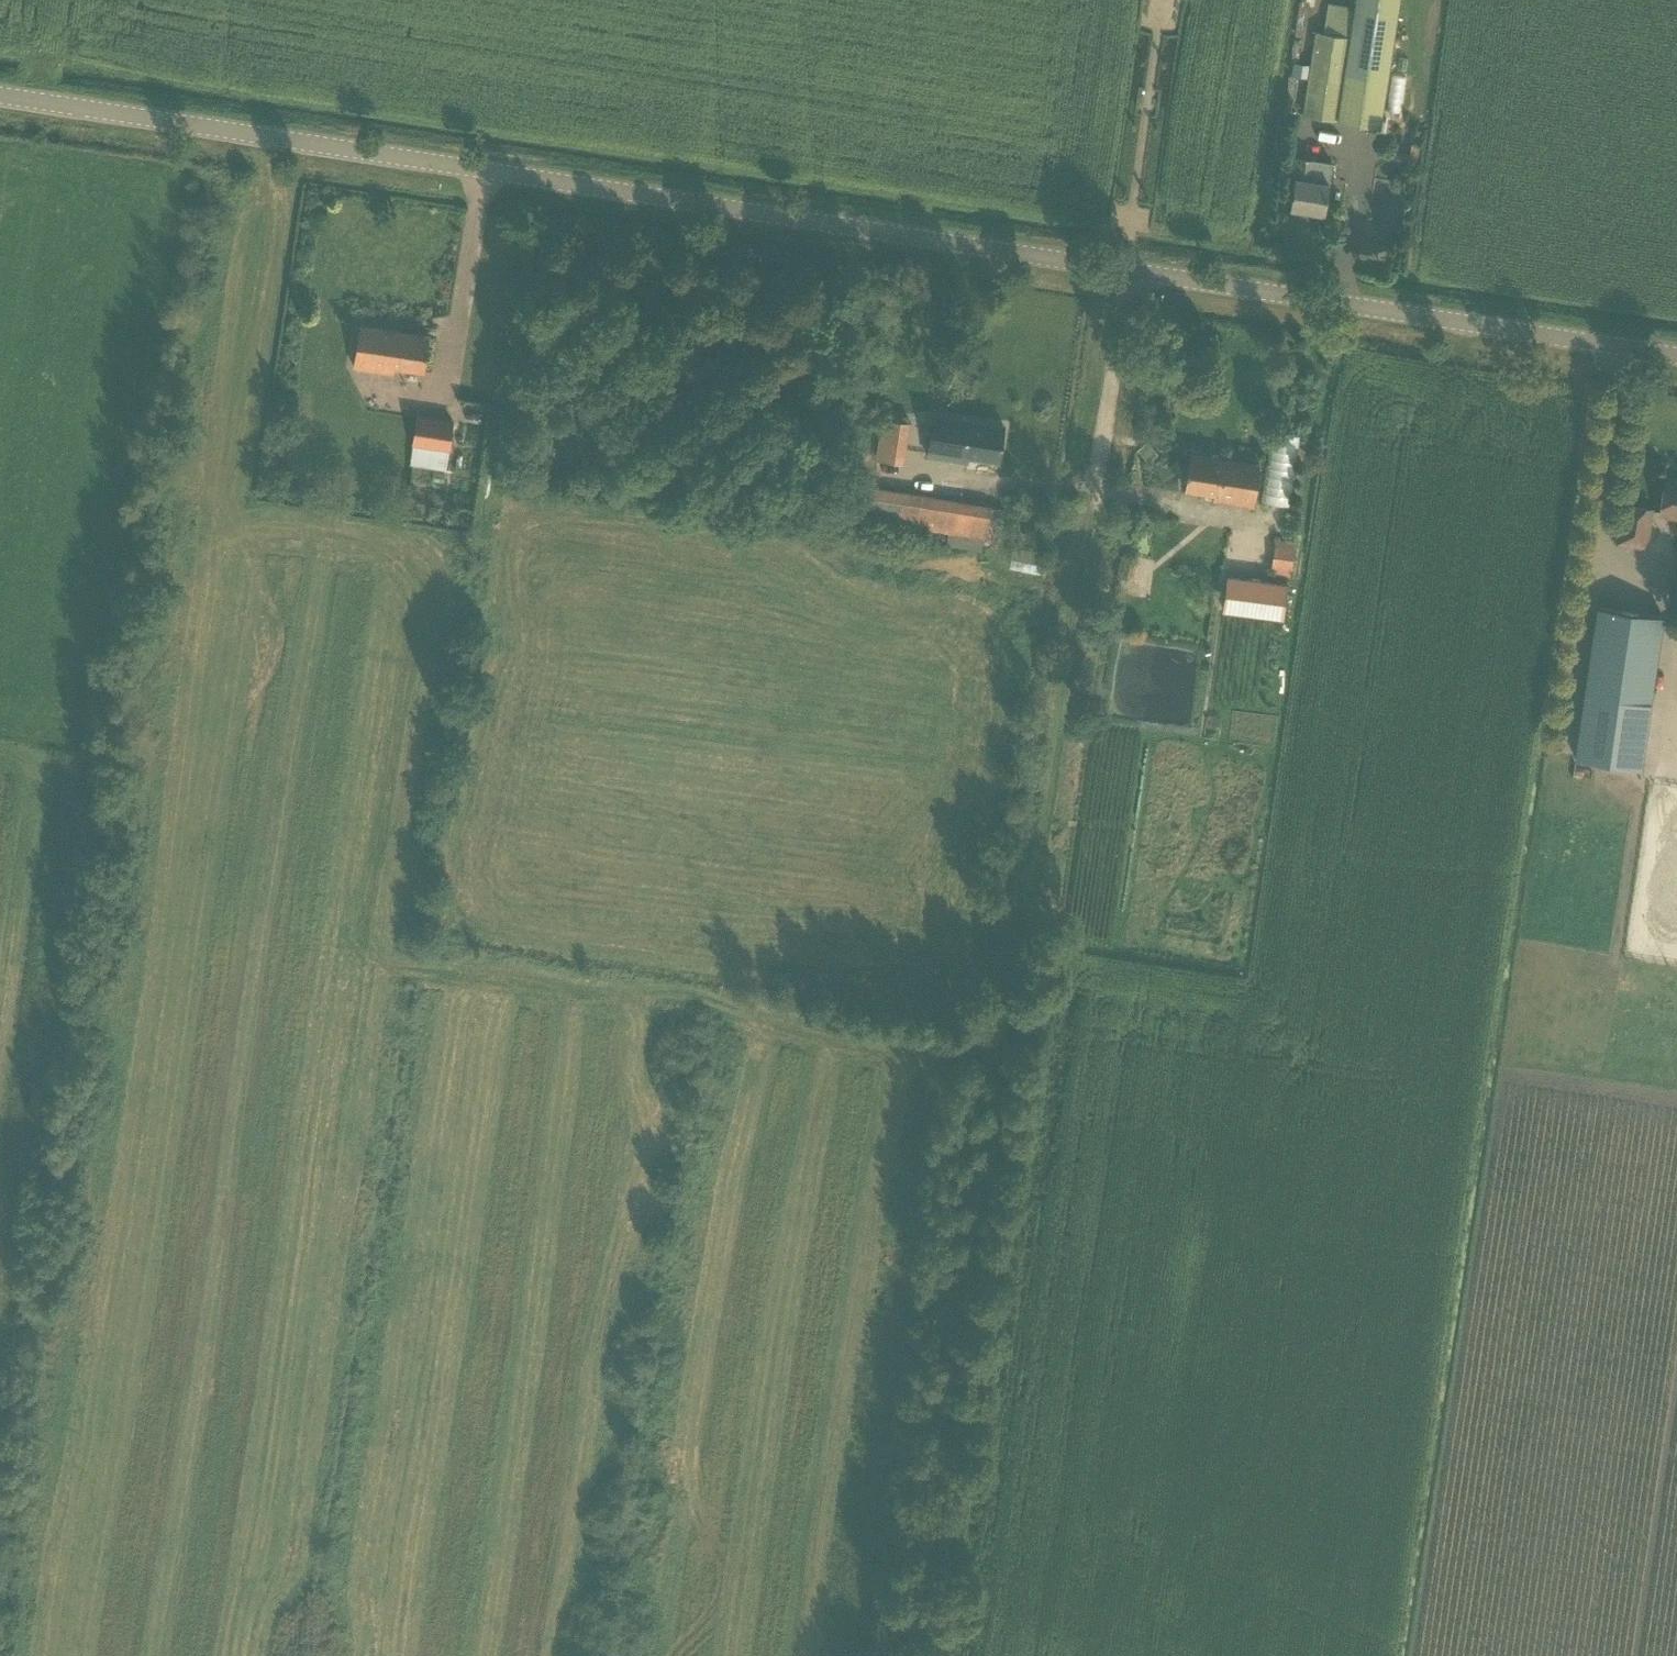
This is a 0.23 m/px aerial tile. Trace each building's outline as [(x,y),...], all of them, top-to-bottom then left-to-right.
[(1399,0),(1356,0),(1355,7),(1328,3),(1323,32),(1317,31),(1304,115),(1380,126),(1399,0)] [(1293,62),(1291,75),(1307,77),(1309,64),(1293,62)] [(1417,161),(1420,144),(1411,143),(1409,152),(1400,151),(1399,158),(1417,161)] [(1290,206),(1324,212),(1329,182),(1332,163),(1314,160),(1290,156),(1286,177),(1295,178),(1290,206)] [(424,372),(430,336),(360,326),(354,366),(394,372),(394,367),(424,372)] [(998,460),(1004,425),(933,414),(928,455),(968,461),(969,456),(998,460)] [(412,446),(448,451),(452,420),(417,415),(412,446)] [(1267,435),(1264,501),(1288,502),(1291,437),(1267,435)] [(1157,452),(1150,444),(1140,453),(1148,461),(1157,452)] [(904,463),(905,450),(878,446),(876,459),(904,463)] [(1253,505),(1260,465),(1190,454),(1185,489),(1214,494),(1214,499),(1253,505)] [(1676,516),(1676,478),(1665,476),(1660,514),(1676,516)] [(824,479),(819,510),(986,537),(991,507),(824,479)] [(1614,544),(1647,545),(1649,505),(1616,503),(1614,544)] [(1296,574),(1298,539),(1196,533),(1194,569),(1296,574)] [(1282,618),(1286,583),(1227,575),(1222,610),(1282,618)] [(1597,605),(1574,758),(1640,767),(1662,615),(1597,605)]
